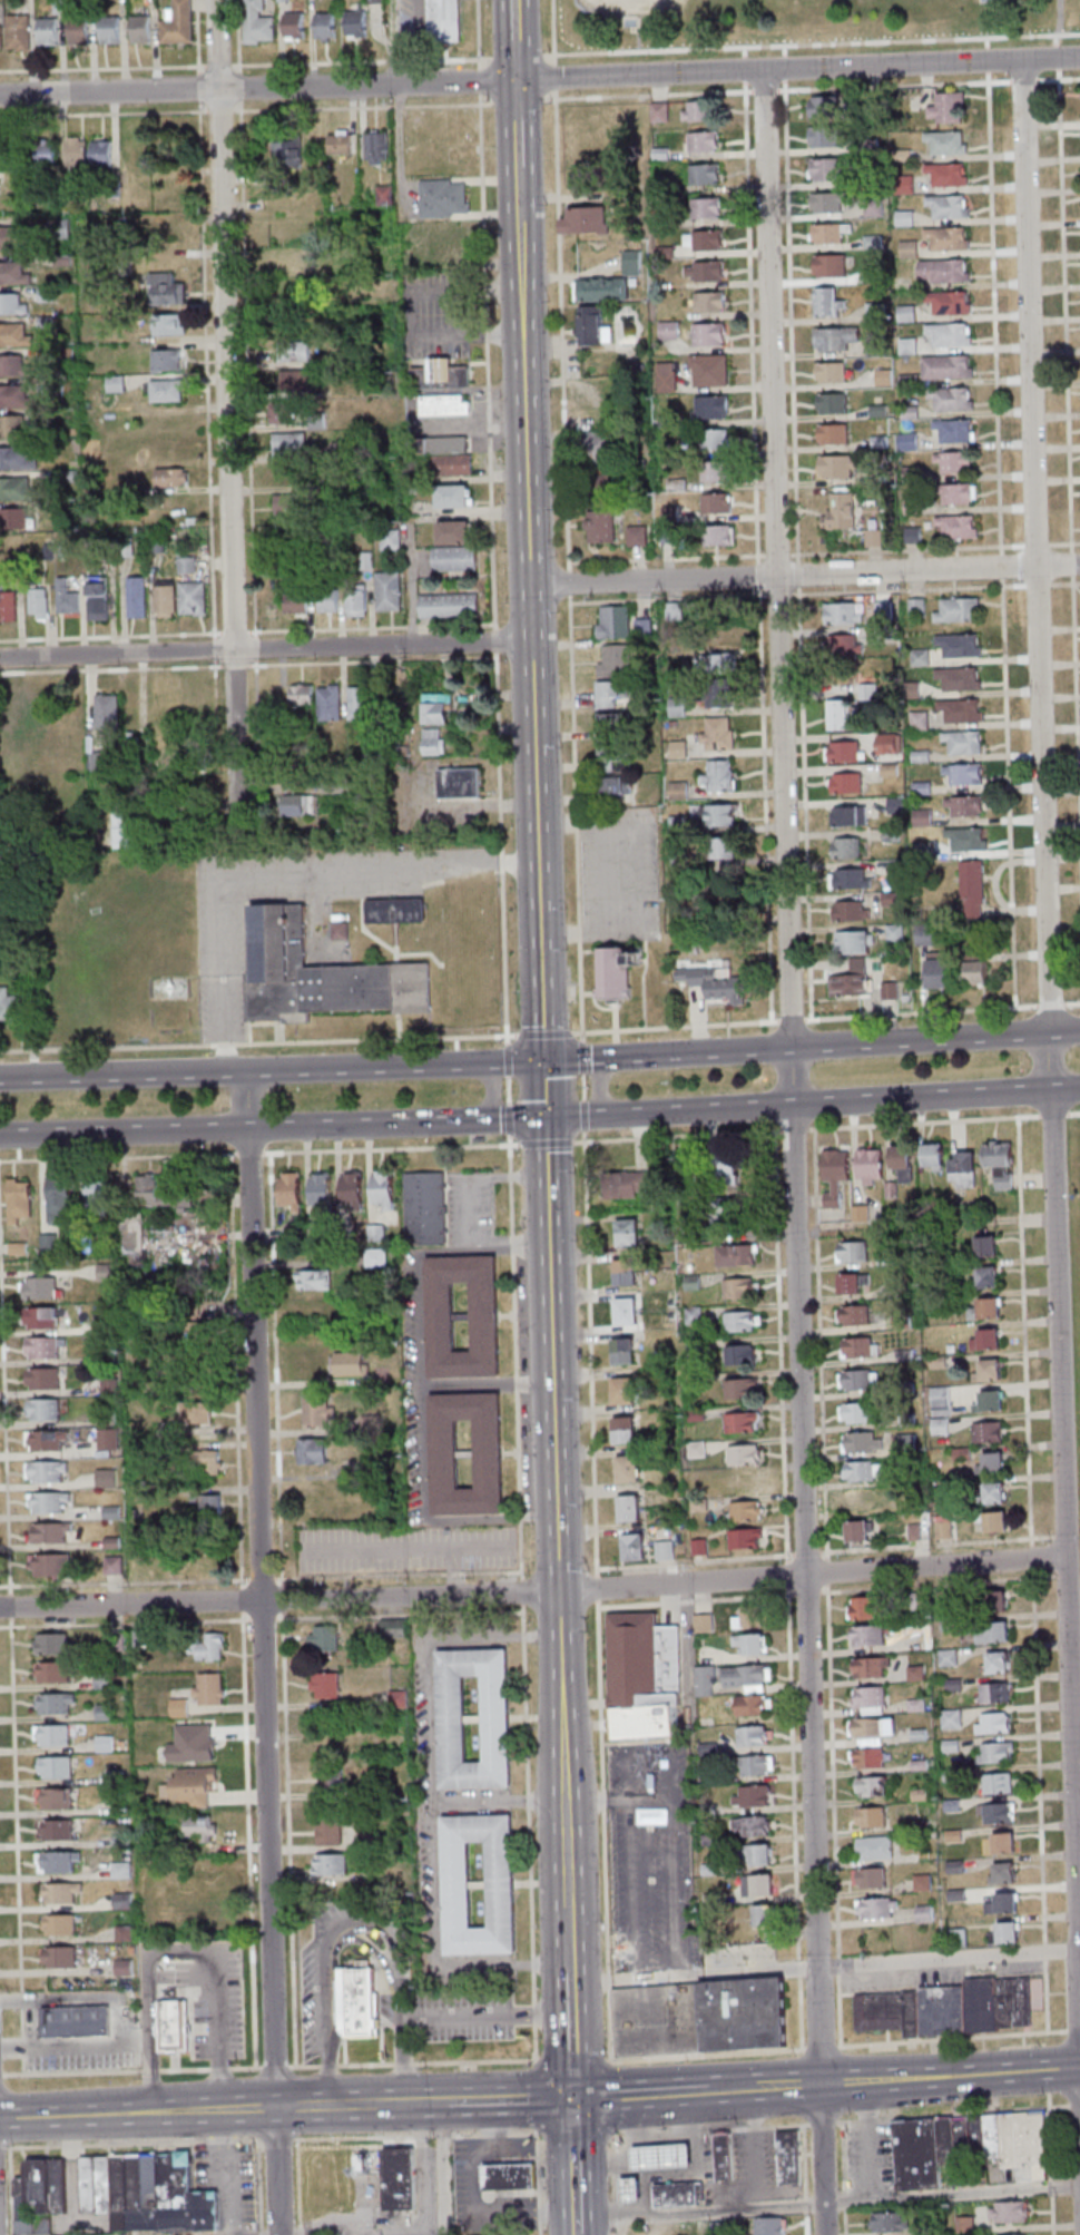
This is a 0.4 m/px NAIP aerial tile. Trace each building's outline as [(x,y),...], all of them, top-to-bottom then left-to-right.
[(51,14),(63,13),(63,0),(51,0),(51,14)] [(171,20),(171,0),(189,0),(190,42),(158,43),(157,20),(171,20)] [(239,11),(239,0),(261,0),(262,11),(256,11),(257,17),(272,17),(272,40),(256,40),(256,43),(242,45),(240,16),(245,16),(244,11),(239,11)] [(425,43),(425,0),(457,0),(458,42),(425,43)] [(350,11),(350,2),(362,2),(363,38),(353,38),(353,35),(343,35),(342,11),(350,11)] [(281,13),(281,37),(291,37),(291,39),(301,39),(300,12),(281,13)] [(312,13),(331,12),(332,37),(326,37),(326,41),(320,41),(320,38),(313,39),(312,13)] [(4,14),(27,14),(28,51),(14,51),(14,49),(6,49),(4,14)] [(98,17),(117,16),(118,43),(99,43),(98,17)] [(129,16),(129,43),(140,42),(143,43),(146,43),(149,42),(148,16),(129,16)] [(67,18),(68,43),(87,42),(87,17),(67,18)] [(37,18),(56,18),(57,45),(37,46),(37,18)] [(934,106),(925,106),(925,118),(935,117),(935,122),(960,121),(960,105),(963,104),(962,92),(934,94),(934,106)] [(809,100),(809,97),(835,96),(836,115),(812,116),(812,117),(807,117),(807,100),(809,100)] [(686,121),(686,120),(680,120),(679,111),(686,110),(685,101),(714,100),(715,120),(686,121)] [(666,102),(667,122),(649,122),(649,102),(666,102)] [(807,127),(837,126),(837,147),(812,148),(812,144),(807,144),(807,127)] [(362,134),(369,134),(369,130),(375,130),(375,133),(384,133),(385,159),(377,159),(377,165),(367,165),(367,160),(363,160),(362,134)] [(686,133),(716,130),(716,148),(713,148),(713,151),(686,153),(686,133)] [(921,133),(922,143),(929,141),(929,156),(966,155),(965,145),(961,145),(961,131),(921,133)] [(325,135),(347,134),(348,154),(325,155),(325,135)] [(272,136),(273,166),(278,166),(279,169),(298,168),(297,135),(272,136)] [(65,137),(78,137),(78,140),(85,140),(86,166),(85,166),(85,171),(69,173),(69,165),(63,165),(62,141),(66,141),(65,137)] [(860,139),(860,150),(876,150),(876,138),(860,139)] [(33,141),(39,141),(39,139),(46,139),(46,141),(52,141),(53,166),(47,166),(48,175),(35,176),(33,141)] [(89,141),(89,167),(109,167),(109,140),(89,141)] [(667,147),(667,159),(651,160),(650,148),(667,147)] [(910,149),(910,161),(892,163),(892,150),(910,149)] [(841,158),(841,159),(851,158),(851,169),(842,169),(842,180),(813,182),(813,178),(811,178),(809,170),(808,169),(808,164),(809,161),(809,159),(841,158)] [(687,165),(717,164),(717,180),(715,180),(715,184),(687,186),(687,165)] [(922,165),(961,164),(962,176),(966,176),(966,186),(930,187),(930,174),(922,174),(922,165)] [(284,175),(284,189),(264,190),(264,176),(284,175)] [(911,175),(912,194),(893,195),(892,176),(911,175)] [(68,177),(69,193),(57,193),(57,177),(68,177)] [(117,177),(118,197),(106,198),(106,177),(117,177)] [(416,182),(449,180),(449,184),(463,184),(463,204),(468,203),(468,213),(450,214),(450,217),(418,218),(416,182)] [(668,180),(668,192),(652,193),(652,180),(668,180)] [(373,186),(390,186),(390,202),(374,202),(373,186)] [(809,194),(847,193),(847,203),(840,203),(840,213),(813,214),(813,209),(811,209),(809,194)] [(923,196),(923,206),(931,206),(931,219),(968,217),(968,207),(962,207),(962,195),(923,196)] [(688,199),(718,197),(719,215),(717,215),(717,218),(689,219),(688,199)] [(863,198),(863,217),(882,216),(881,198),(863,198)] [(558,218),(559,234),(597,232),(597,235),(608,234),(607,224),(605,224),(603,206),(564,208),(566,218),(558,218)] [(911,210),(912,226),(894,226),(894,210),(911,210)] [(668,226),(668,214),(651,215),(651,227),(668,226)] [(47,219),(47,238),(68,238),(67,219),(47,219)] [(811,225),(840,224),(851,224),(851,233),(841,234),(841,244),(815,244),(814,241),(811,241),(811,225)] [(28,247),(0,249),(0,227),(20,226),(21,238),(28,238),(28,247)] [(921,228),(921,238),(929,238),(930,251),(968,249),(968,241),(963,241),(963,227),(921,228)] [(690,232),(691,252),(718,251),(718,247),(721,247),(720,229),(690,232)] [(862,236),(862,248),(881,247),(881,236),(862,236)] [(915,241),(915,258),(899,258),(897,242),(915,241)] [(652,247),(671,246),(672,258),(654,258),(652,247)] [(622,253),(622,275),(639,275),(639,252),(622,253)] [(812,255),(844,254),(845,277),(821,278),(816,278),(815,275),(812,275),(812,255)] [(52,266),(52,255),(69,255),(70,266),(52,266)] [(916,261),(963,258),(964,273),(968,273),(969,282),(930,283),(930,280),(917,280),(916,261)] [(422,261),(422,273),(405,274),(405,261),(422,261)] [(691,266),(691,263),(721,261),(723,277),(718,278),(719,281),(693,283),(691,277),(683,277),(683,266),(691,266)] [(29,284),(0,285),(0,262),(21,262),(22,274),(29,274),(29,284)] [(324,274),(324,264),(341,264),(341,274),(324,274)] [(863,283),(882,282),(881,271),(863,271),(863,283)] [(148,274),(173,273),(173,283),(184,283),(184,304),(148,305),(148,274)] [(576,280),(590,280),(590,278),(603,277),(603,278),(626,278),(627,301),(576,302),(576,280)] [(37,286),(37,303),(52,302),(52,285),(37,286)] [(813,287),(834,287),(834,301),(844,300),(844,308),(837,308),(837,315),(834,315),(834,316),(813,317),(813,298),(813,287)] [(693,293),(723,292),(724,312),(693,314),(693,293)] [(923,293),(923,303),(931,303),(931,315),(970,314),(970,304),(965,304),(965,292),(923,293)] [(27,314),(0,315),(0,294),(18,293),(19,304),(27,304),(27,314)] [(864,303),(865,322),(885,321),(884,303),(864,303)] [(896,306),(896,323),(914,322),(913,305),(896,306)] [(577,307),(600,306),(600,327),(610,326),(611,342),(601,342),(601,345),(578,345),(577,307)] [(151,315),(184,314),(184,334),(153,336),(151,315)] [(37,317),(37,329),(53,327),(53,316),(37,317)] [(657,322),(676,322),(676,340),(657,340),(657,322)] [(31,345),(0,346),(0,324),(23,323),(23,336),(31,335),(31,345)] [(690,324),(723,323),(724,343),(720,343),(720,345),(691,346),(690,324)] [(923,324),(923,334),(931,334),(931,347),(970,346),(970,336),(966,336),(965,323),(923,324)] [(813,329),(857,327),(857,342),(846,342),(846,350),(817,351),(817,349),(814,349),(813,329)] [(864,337),(865,356),(884,356),(884,337),(864,337)] [(914,337),(915,354),(897,355),(897,339),(914,337)] [(275,342),(276,362),(306,361),(306,341),(275,342)] [(150,351),(179,350),(179,362),(178,362),(178,370),(161,371),(161,373),(150,373),(150,351)] [(325,354),(325,369),(344,367),(344,353),(325,354)] [(687,355),(725,354),(726,386),(693,388),(691,369),(687,369),(687,355)] [(29,375),(0,376),(0,355),(20,355),(20,365),(29,365),(29,375)] [(920,356),(921,380),(971,379),(971,367),(968,369),(966,355),(920,356)] [(425,367),(425,359),(449,357),(449,366),(467,365),(468,388),(409,390),(408,367),(425,367)] [(671,362),(671,371),(675,371),(675,391),(656,392),(655,363),(671,362)] [(817,362),(817,379),(821,379),(821,382),(847,381),(846,362),(817,362)] [(874,370),(874,386),(891,386),(890,370),(874,370)] [(277,371),(306,371),(307,391),(278,392),(277,371)] [(916,374),(916,386),(897,386),(897,375),(916,374)] [(105,376),(106,393),(122,392),(122,376),(105,376)] [(46,396),(45,379),(59,378),(60,395),(46,396)] [(148,381),(183,380),(183,390),(180,390),(180,401),(149,402),(149,393),(141,393),(141,383),(148,383),(148,381)] [(32,406),(0,407),(0,385),(24,384),(24,396),(32,396),(32,406)] [(564,385),(590,384),(590,404),(566,405),(564,385)] [(925,390),(966,388),(968,401),(972,401),(972,410),(933,411),(933,398),(925,398),(925,390)] [(845,393),(845,413),(818,414),(818,411),(816,411),(815,394),(845,393)] [(418,396),(461,395),(461,402),(468,402),(468,414),(418,416),(418,396)] [(693,396),(727,395),(727,414),(723,415),(723,419),(694,420),(693,396)] [(291,403),(292,423),(269,424),(269,419),(267,419),(267,410),(269,410),(269,403),(291,403)] [(868,406),(868,418),(885,416),(884,405),(868,406)] [(916,406),(916,419),(899,419),(899,406),(916,406)] [(322,413),(323,429),(306,430),(306,413),(322,413)] [(30,435),(0,436),(0,416),(22,415),(22,427),(30,427),(30,435)] [(657,416),(657,428),(672,427),(672,415),(657,416)] [(930,421),(970,420),(970,432),(973,432),(974,442),(939,443),(939,429),(931,429),(930,421)] [(816,424),(846,423),(847,444),(821,445),(819,441),(816,442),(816,424)] [(586,437),(581,437),(582,470),(609,469),(608,434),(601,435),(601,430),(586,431),(586,437)] [(726,430),(726,437),(727,437),(727,449),(699,450),(698,431),(726,430)] [(271,433),(272,457),(304,455),(303,432),(271,433)] [(915,433),(916,450),(897,451),(896,434),(915,433)] [(870,437),(870,448),(886,448),(886,437),(870,437)] [(412,439),(471,438),(472,452),(413,453),(412,439)] [(36,469),(0,471),(0,447),(27,447),(28,459),(36,459),(36,469)] [(931,454),(939,454),(939,452),(969,452),(970,472),(940,473),(940,463),(931,463),(931,454)] [(469,454),(421,457),(422,477),(470,474),(469,454)] [(817,455),(848,454),(848,459),(856,458),(856,469),(850,469),(850,478),(825,478),(825,479),(822,479),(822,476),(818,476),(817,468),(816,465),(816,460),(817,459),(817,455)] [(699,462),(727,461),(728,481),(699,482),(699,462)] [(901,482),(901,467),(917,467),(917,481),(901,482)] [(154,470),(183,469),(183,472),(186,472),(186,482),(183,482),(183,487),(154,488),(154,470)] [(58,470),(58,482),(76,482),(76,470),(58,470)] [(583,474),(608,473),(610,506),(585,507),(583,474)] [(877,474),(877,483),(887,482),(887,474),(877,474)] [(36,499),(0,501),(0,478),(28,477),(28,490),(36,490),(36,499)] [(939,484),(970,483),(970,486),(974,486),(974,499),(971,499),(971,501),(968,501),(969,503),(940,504),(940,494),(933,494),(933,487),(939,487),(939,484)] [(434,486),(434,509),(467,508),(467,486),(434,486)] [(828,493),(851,492),(852,528),(819,529),(819,517),(826,517),(825,511),(829,511),(828,493)] [(699,494),(727,493),(727,503),(729,503),(729,513),(700,514),(699,494)] [(272,494),(273,523),(296,522),(295,494),(272,494)] [(920,498),(920,514),(902,514),(902,498),(920,498)] [(676,506),(676,522),(660,522),(660,506),(676,506)] [(33,529),(0,530),(0,509),(24,508),(24,518),(33,518),(33,529)] [(585,511),(611,510),(613,542),(587,543),(586,528),(581,528),(581,521),(585,521),(585,511)] [(932,517),(939,517),(971,516),(971,529),(975,529),(975,538),(940,538),(940,526),(932,526),(932,517)] [(435,522),(435,545),(469,545),(468,521),(435,522)] [(625,527),(626,547),(645,546),(644,526),(625,527)] [(659,527),(659,543),(677,543),(677,526),(659,527)] [(700,527),(701,546),(730,546),(730,533),(728,533),(728,526),(700,527)] [(919,528),(919,543),(904,543),(903,528),(919,528)] [(881,529),(867,529),(867,545),(881,545),(881,529)] [(397,530),(399,549),(379,550),(377,531),(397,530)] [(145,535),(146,553),(163,553),(161,535),(145,535)] [(41,545),(41,560),(51,560),(51,545),(41,545)] [(430,548),(431,572),(474,570),(473,546),(430,548)] [(370,552),(370,570),(357,570),(356,553),(370,552)] [(176,558),(176,574),(194,574),(194,557),(176,558)] [(397,572),(399,610),(374,611),(372,574),(397,572)] [(85,577),(86,620),(106,620),(105,576),(85,577)] [(55,578),(55,614),(77,612),(77,592),(66,592),(65,577),(55,578)] [(125,578),(125,618),(143,618),(143,577),(125,578)] [(151,581),(153,614),(156,612),(156,618),(170,617),(170,612),(174,612),(173,580),(151,581)] [(177,582),(178,615),(193,614),(193,616),(204,616),(203,582),(177,582)] [(14,621),(0,622),(0,585),(4,585),(4,591),(13,591),(14,621)] [(291,595),(282,595),(282,614),(305,614),(304,585),(291,585),(291,595)] [(347,590),(347,585),(363,585),(363,617),(344,618),(343,590),(347,590)] [(26,589),(45,589),(45,597),(46,597),(46,612),(47,614),(47,619),(33,619),(33,614),(27,614),(26,589)] [(335,589),(336,611),(316,612),(316,589),(335,589)] [(416,595),(418,618),(475,617),(474,594),(416,595)] [(922,598),(923,617),(906,617),(905,599),(922,598)] [(937,599),(976,598),(976,607),(972,607),(973,620),(931,623),(931,614),(939,612),(937,599)] [(873,602),(874,619),(890,619),(888,601),(873,602)] [(679,602),(680,619),(664,620),(664,602),(679,602)] [(822,604),(854,602),(854,614),(861,614),(861,623),(855,623),(855,625),(823,626),(822,604)] [(598,608),(626,606),(628,638),(593,639),(593,625),(599,625),(598,608)] [(632,618),(634,637),(649,637),(648,617),(632,618)] [(933,636),(933,646),(940,646),(941,659),(980,657),(979,647),(974,647),(974,635),(933,636)] [(826,636),(826,641),(824,641),(824,656),(854,655),(854,654),(861,653),(861,644),(854,645),(854,636),(826,636)] [(602,647),(629,645),(630,677),(597,678),(597,665),(603,665),(602,647)] [(909,650),(909,667),(927,666),(926,649),(909,650)] [(700,659),(700,656),(724,655),(724,659),(734,658),(735,672),(724,672),(724,675),(695,676),(694,659),(700,659)] [(932,669),(974,667),(974,682),(979,682),(979,690),(941,692),(941,679),(932,679),(932,669)] [(704,679),(729,679),(730,692),(728,692),(728,696),(730,696),(732,707),(705,708),(705,702),(698,702),(698,692),(705,692),(704,679)] [(597,693),(597,682),(620,682),(620,689),(628,689),(628,698),(615,699),(615,709),(596,709),(596,693),(597,693)] [(917,682),(917,700),(902,700),(901,683),(917,682)] [(284,687),(285,707),(312,706),(312,686),(304,686),(304,685),(296,685),(296,686),(284,687)] [(326,685),(338,685),(340,722),(316,722),(315,688),(327,688),(326,685)] [(856,685),(856,700),(874,700),(874,685),(856,685)] [(346,688),(351,688),(362,688),(362,687),(370,687),(370,721),(347,722),(346,688)] [(158,693),(158,717),(178,717),(178,693),(158,693)] [(421,694),(422,725),(445,724),(445,704),(451,704),(451,694),(421,694)] [(95,695),(96,731),(118,729),(117,696),(102,696),(102,695),(95,695)] [(684,698),(684,717),(668,717),(667,698),(684,698)] [(934,700),(976,699),(976,713),(981,712),(981,722),(943,724),(943,710),(934,710),(934,700)] [(824,700),(846,700),(847,729),(825,731),(824,700)] [(925,712),(926,729),(907,731),(907,712),(925,712)] [(598,714),(602,714),(602,715),(621,714),(621,731),(616,731),(616,741),(597,742),(597,723),(598,723),(598,714)] [(705,734),(705,718),(728,718),(728,731),(733,731),(733,751),(705,752),(705,744),(699,744),(698,734),(705,734)] [(422,729),(439,729),(439,738),(439,739),(444,739),(444,754),(440,754),(440,755),(422,756),(422,729)] [(939,732),(978,731),(979,754),(948,755),(946,742),(939,742),(939,732)] [(125,737),(125,733),(131,733),(131,736),(137,736),(137,759),(127,759),(126,753),(121,753),(120,737),(125,737)] [(874,735),(875,755),(895,754),(894,734),(874,735)] [(379,746),(389,745),(389,741),(400,741),(400,759),(379,761),(379,746)] [(265,743),(265,759),(285,759),(284,742),(265,743)] [(685,742),(686,758),(666,758),(665,742),(685,742)] [(828,742),(828,746),(826,746),(826,763),(856,762),(856,742),(828,742)] [(362,744),(363,764),(376,763),(376,744),(362,744)] [(598,745),(601,745),(601,746),(621,746),(621,762),(612,762),(612,772),(597,773),(596,756),(598,756),(598,745)] [(926,751),(926,763),(909,763),(909,752),(926,751)] [(90,753),(90,772),(108,771),(108,753),(90,753)] [(706,761),(706,775),(698,775),(698,785),(706,785),(706,793),(733,792),(733,773),(729,773),(729,761),(706,761)] [(946,766),(946,765),(969,765),(969,764),(979,764),(979,785),(948,785),(948,775),(940,775),(939,766),(946,766)] [(878,765),(880,777),(895,776),(895,765),(878,765)] [(439,798),(438,771),(478,769),(479,797),(439,798)] [(858,773),(858,793),(828,794),(828,778),(831,778),(831,774),(858,773)] [(322,777),(322,793),(343,793),(343,791),(352,790),(352,780),(342,780),(342,777),(322,777)] [(618,795),(630,795),(630,787),(631,787),(631,784),(630,784),(630,777),(599,777),(600,787),(598,787),(598,805),(618,805),(618,795)] [(668,782),(669,801),(687,800),(686,782),(668,782)] [(927,782),(929,794),(910,795),(910,783),(927,782)] [(281,797),(282,817),(316,817),(316,796),(281,797)] [(941,798),(948,798),(948,797),(979,796),(979,812),(975,812),(975,816),(949,817),(949,807),(941,807),(941,798)] [(885,798),(885,814),(901,814),(901,797),(885,798)] [(110,802),(111,849),(141,847),(141,836),(132,837),(132,827),(125,829),(125,818),(132,818),(131,801),(110,802)] [(705,805),(705,807),(697,807),(698,827),(734,826),(734,813),(737,813),(736,804),(705,805)] [(864,806),(865,826),(828,827),(827,813),(831,813),(831,807),(864,806)] [(929,810),(930,827),(910,827),(909,810),(929,810)] [(353,816),(353,832),(369,832),(369,816),(353,816)] [(685,817),(685,835),(669,835),(669,818),(685,817)] [(941,830),(979,829),(980,842),(984,842),(984,851),(949,852),(949,839),(941,839),(941,830)] [(881,830),(881,843),(897,842),(896,830),(881,830)] [(710,840),(710,860),(736,860),(735,839),(710,840)] [(857,839),(857,859),(829,860),(828,844),(832,844),(832,840),(857,839)] [(927,842),(927,857),(912,859),(912,843),(927,842)] [(685,850),(685,866),(669,867),(668,851),(685,850)] [(956,862),(980,861),(981,905),(979,905),(979,918),(962,918),(962,899),(958,899),(956,862)] [(886,862),(886,878),(903,878),(902,862),(886,862)] [(834,870),(862,869),(862,879),(868,879),(868,889),(832,890),(831,888),(829,886),(829,882),(831,881),(831,875),(834,875),(834,870)] [(878,894),(880,906),(900,906),(899,893),(878,894)] [(364,901),(423,899),(423,922),(365,924),(364,901)] [(861,902),(861,911),(867,911),(867,920),(862,920),(862,922),(831,922),(831,906),(834,906),(833,902),(861,902)] [(430,1013),(393,1014),(393,1011),(310,1014),(310,1022),(281,1023),(281,1021),(247,1022),(246,974),(251,974),(248,908),(303,905),(305,969),(428,964),(430,1013)] [(331,924),(347,923),(348,939),(332,940),(331,924)] [(912,924),(913,945),(933,944),(933,923),(912,924)] [(884,925),(884,942),(901,941),(900,924),(884,925)] [(832,932),(867,930),(867,934),(872,933),(872,945),(867,945),(867,954),(833,955),(833,952),(832,952),(831,948),(833,947),(832,932)] [(597,949),(628,948),(628,954),(635,954),(636,967),(629,967),(630,988),(631,988),(631,1000),(620,1001),(620,1003),(608,1004),(608,1001),(599,1001),(599,999),(596,999),(595,990),(599,990),(597,949)] [(962,953),(962,983),(983,983),(983,961),(978,961),(978,952),(962,953)] [(825,977),(846,976),(845,957),(864,957),(865,979),(870,979),(871,991),(865,992),(866,996),(826,998),(825,977)] [(923,960),(923,989),(951,988),(950,959),(923,960)] [(675,970),(675,981),(687,980),(688,989),(704,988),(704,1001),(728,1000),(728,1007),(742,1006),(740,978),(715,979),(715,969),(675,970)] [(877,983),(880,1001),(895,1000),(894,982),(877,983)] [(9,1021),(0,1021),(0,988),(8,988),(8,997),(28,996),(29,1025),(9,1026),(9,1021)] [(1009,1145),(1007,1143),(1000,1143),(998,1145),(995,1145),(995,1141),(985,1141),(986,1145),(979,1146),(980,1168),(990,1168),(991,1178),(992,1178),(992,1192),(1010,1190),(1010,1173),(1002,1174),(1002,1167),(1009,1167),(1009,1165),(1010,1163),(1010,1159),(1009,1157),(1009,1145)] [(919,1146),(940,1145),(941,1168),(940,1168),(940,1173),(931,1173),(930,1168),(920,1168),(919,1146)] [(886,1147),(906,1147),(906,1168),(909,1168),(909,1184),(895,1184),(895,1172),(890,1172),(890,1170),(887,1170),(886,1147)] [(853,1180),(860,1180),(860,1186),(871,1186),(871,1179),(878,1179),(878,1149),(865,1150),(862,1148),(855,1148),(854,1150),(853,1150),(853,1180)] [(819,1151),(835,1150),(835,1153),(844,1153),(845,1182),(835,1183),(836,1193),(837,1208),(821,1209),(821,1194),(827,1194),(827,1183),(819,1183),(818,1154),(819,1154),(819,1151)] [(953,1160),(953,1153),(972,1153),(972,1189),(946,1189),(945,1160),(953,1160)] [(713,1157),(733,1156),(734,1176),(736,1176),(736,1186),(721,1186),(721,1177),(714,1177),(713,1157)] [(599,1175),(648,1170),(649,1192),(634,1193),(634,1198),(601,1200),(599,1175)] [(382,1212),(382,1204),(369,1204),(369,1177),(372,1176),(372,1173),(389,1172),(390,1210),(382,1212)] [(135,1176),(136,1207),(173,1205),(173,1208),(190,1207),(189,1190),(170,1190),(170,1196),(155,1197),(154,1179),(150,1179),(150,1173),(144,1173),(144,1176),(135,1176)] [(289,1213),(289,1206),(277,1206),(276,1179),(279,1179),(279,1175),(296,1174),(297,1213),(289,1213)] [(337,1207),(337,1177),(342,1177),(342,1175),(357,1174),(359,1207),(337,1207)] [(404,1246),(403,1175),(441,1174),(442,1246),(404,1246)] [(321,1213),(321,1205),(307,1205),(307,1178),(311,1178),(311,1175),(327,1175),(328,1213),(321,1213)] [(46,1223),(45,1178),(53,1177),(53,1182),(67,1180),(68,1215),(55,1215),(55,1223),(46,1223)] [(95,1223),(85,1224),(84,1177),(92,1177),(92,1182),(106,1180),(107,1215),(95,1215),(95,1223)] [(4,1179),(14,1179),(14,1185),(27,1184),(28,1217),(17,1217),(17,1225),(6,1225),(4,1179)] [(893,1183),(894,1198),(882,1199),(882,1184),(893,1183)] [(707,1198),(727,1198),(727,1219),(725,1219),(725,1224),(707,1224),(707,1198)] [(848,1207),(850,1223),(866,1222),(865,1206),(848,1207)] [(119,1216),(139,1215),(141,1254),(121,1255),(119,1216)] [(612,1222),(615,1249),(637,1247),(635,1219),(612,1222)] [(382,1242),(365,1242),(365,1226),(382,1226),(382,1242)] [(39,1235),(55,1235),(55,1254),(39,1254),(39,1235)] [(992,1237),(994,1258),(973,1259),(972,1238),(992,1237)] [(835,1245),(864,1243),(865,1263),(840,1265),(840,1261),(836,1261),(835,1245)] [(7,1255),(24,1255),(24,1244),(7,1244),(7,1255)] [(713,1247),(714,1268),(753,1266),(752,1245),(713,1247)] [(363,1267),(363,1249),(383,1249),(383,1266),(363,1267)] [(887,1254),(888,1266),(905,1265),(904,1253),(887,1254)] [(425,1379),(423,1258),(493,1256),(495,1378),(425,1379)] [(610,1262),(612,1287),(634,1285),(630,1259),(610,1262)] [(95,1264),(95,1281),(110,1281),(110,1264),(95,1264)] [(973,1270),(974,1291),(995,1288),(993,1268),(973,1270)] [(295,1284),(295,1272),(327,1271),(327,1290),(298,1291),(297,1284),(295,1284)] [(697,1276),(698,1290),(683,1291),(681,1276),(697,1276)] [(835,1276),(866,1276),(867,1286),(857,1286),(857,1295),(836,1295),(835,1276)] [(53,1300),(21,1301),(21,1283),(24,1283),(24,1278),(52,1278),(53,1300)] [(720,1281),(721,1301),(750,1300),(749,1293),(753,1293),(753,1284),(749,1284),(749,1280),(720,1281)] [(946,1295),(946,1312),(931,1313),(930,1296),(946,1295)] [(611,1301),(613,1326),(635,1325),(632,1298),(611,1301)] [(974,1301),(974,1308),(964,1308),(965,1322),(998,1320),(995,1300),(974,1301)] [(196,1316),(196,1306),(178,1305),(178,1316),(196,1316)] [(837,1308),(838,1324),(842,1324),(842,1329),(867,1326),(865,1306),(837,1308)] [(683,1308),(684,1325),(699,1324),(698,1307),(683,1308)] [(53,1308),(55,1330),(26,1330),(26,1329),(24,1329),(23,1325),(19,1325),(18,1317),(22,1317),(22,1308),(53,1308)] [(721,1314),(750,1312),(750,1317),(754,1317),(754,1326),(752,1326),(752,1332),(723,1333),(721,1314)] [(91,1315),(107,1314),(107,1333),(91,1334),(91,1315)] [(206,1321),(206,1336),(203,1336),(203,1342),(181,1342),(181,1322),(206,1321)] [(975,1340),(968,1340),(969,1352),(996,1350),(995,1330),(974,1331),(975,1340)] [(56,1359),(56,1347),(63,1347),(63,1339),(56,1339),(56,1337),(23,1339),(23,1355),(28,1355),(28,1360),(56,1359)] [(609,1341),(630,1339),(632,1365),(611,1366),(609,1341)] [(840,1340),(840,1342),(838,1343),(838,1349),(841,1350),(841,1356),(844,1356),(845,1360),(871,1359),(871,1356),(877,1356),(876,1345),(870,1345),(870,1339),(840,1340)] [(699,1342),(700,1353),(684,1354),(684,1343),(699,1342)] [(723,1347),(749,1345),(749,1349),(753,1349),(753,1356),(755,1357),(755,1362),(754,1364),(724,1366),(724,1361),(719,1361),(718,1352),(723,1352),(723,1347)] [(112,1364),(112,1351),(96,1351),(97,1364),(112,1364)] [(894,1351),(895,1363),(911,1362),(910,1351),(894,1351)] [(365,1365),(365,1376),(332,1376),(332,1373),(327,1373),(327,1357),(332,1357),(332,1354),(360,1353),(360,1365),(365,1365)] [(943,1356),(944,1369),(927,1369),(927,1357),(943,1356)] [(976,1373),(975,1361),(996,1360),(998,1381),(978,1383),(978,1382),(970,1382),(969,1373),(976,1373)] [(57,1369),(57,1390),(28,1391),(28,1386),(24,1386),(23,1370),(57,1369)] [(835,1375),(840,1374),(840,1373),(868,1370),(868,1373),(875,1373),(876,1383),(870,1384),(870,1390),(844,1392),(844,1389),(836,1389),(835,1375)] [(684,1375),(698,1374),(699,1386),(685,1386),(684,1375)] [(609,1380),(630,1379),(631,1405),(610,1406),(609,1380)] [(721,1381),(723,1401),(753,1400),(752,1390),(756,1390),(755,1379),(721,1381)] [(99,1380),(99,1395),(115,1395),(115,1380),(99,1380)] [(948,1386),(949,1406),(946,1406),(948,1415),(930,1418),(927,1389),(948,1386)] [(976,1393),(978,1403),(969,1404),(970,1414),(1000,1412),(999,1402),(1002,1402),(1001,1392),(976,1393)] [(324,1393),(324,1409),(331,1409),(331,1420),(325,1420),(325,1428),(301,1428),(300,1393),(324,1393)] [(430,1517),(428,1395),(498,1394),(500,1514),(430,1517)] [(57,1422),(57,1400),(24,1400),(24,1410),(21,1410),(21,1418),(29,1418),(29,1422),(57,1422)] [(176,1403),(177,1425),(208,1424),(207,1403),(176,1403)] [(836,1408),(840,1408),(840,1405),(870,1403),(870,1405),(876,1405),(877,1418),(871,1418),(871,1423),(845,1424),(845,1421),(837,1421),(836,1408)] [(112,1425),(96,1425),(95,1410),(112,1410),(112,1425)] [(701,1410),(701,1421),(686,1422),(686,1411),(701,1410)] [(723,1415),(724,1434),(753,1433),(753,1422),(755,1422),(756,1421),(756,1415),(754,1413),(723,1415)] [(896,1415),(897,1428),(913,1427),(912,1414),(896,1415)] [(359,1417),(376,1417),(377,1433),(360,1433),(359,1417)] [(610,1420),(631,1418),(634,1444),(612,1445),(610,1420)] [(945,1419),(945,1435),(930,1435),(929,1420),(945,1419)] [(970,1424),(971,1444),(1000,1442),(998,1422),(970,1424)] [(95,1430),(116,1430),(116,1451),(115,1451),(115,1457),(100,1458),(100,1451),(96,1451),(95,1430)] [(59,1452),(27,1452),(27,1447),(22,1447),(22,1432),(59,1432),(67,1432),(67,1441),(59,1441),(59,1452)] [(843,1434),(872,1432),(872,1440),(881,1439),(881,1451),(873,1452),(874,1453),(844,1455),(843,1443),(842,1441),(842,1438),(843,1437),(843,1434)] [(894,1435),(895,1454),(914,1453),(913,1433),(894,1435)] [(323,1440),(323,1464),(296,1464),(296,1440),(323,1440)] [(150,1443),(151,1454),(168,1452),(167,1441),(150,1443)] [(703,1442),(704,1458),(687,1459),(686,1443),(703,1442)] [(725,1448),(726,1468),(756,1466),(755,1460),(758,1460),(758,1451),(755,1451),(754,1445),(725,1448)] [(968,1448),(969,1462),(952,1463),(951,1449),(968,1448)] [(205,1474),(216,1476),(217,1451),(179,1450),(179,1468),(206,1469),(205,1474)] [(979,1455),(980,1467),(972,1467),(973,1476),(1001,1474),(999,1454),(979,1455)] [(613,1458),(635,1457),(637,1483),(616,1484),(613,1458)] [(59,1462),(59,1463),(66,1463),(66,1473),(60,1473),(60,1483),(31,1484),(31,1483),(29,1483),(29,1480),(23,1480),(23,1464),(28,1464),(28,1463),(59,1462)] [(842,1463),(872,1462),(872,1466),(881,1464),(882,1478),(873,1479),(873,1482),(846,1483),(846,1480),(841,1480),(840,1472),(842,1472),(842,1463)] [(340,1480),(338,1467),(353,1467),(353,1480),(340,1480)] [(94,1488),(114,1488),(114,1470),(94,1470),(94,1488)] [(765,1493),(765,1472),(730,1472),(730,1493),(765,1493)] [(981,1486),(1000,1484),(1002,1506),(982,1507),(982,1506),(974,1506),(974,1498),(981,1497),(981,1486)] [(874,1490),(846,1491),(846,1511),(874,1511),(874,1490)] [(68,1493),(59,1493),(23,1494),(24,1501),(24,1508),(27,1508),(27,1509),(28,1509),(28,1514),(31,1514),(61,1513),(61,1502),(68,1502),(68,1493)] [(187,1503),(187,1496),(218,1497),(218,1516),(196,1516),(196,1503),(187,1503)] [(616,1498),(617,1523),(637,1522),(636,1497),(616,1498)] [(704,1499),(705,1511),(688,1512),(687,1500),(704,1499)] [(727,1503),(756,1501),(756,1507),(759,1508),(759,1514),(757,1517),(757,1521),(723,1523),(721,1514),(728,1514),(727,1503)] [(116,1519),(100,1519),(100,1507),(116,1507),(116,1519)] [(973,1514),(1002,1512),(1003,1533),(982,1536),(981,1523),(974,1523),(973,1514)] [(933,1541),(951,1540),(949,1514),(932,1516),(933,1541)] [(842,1523),(864,1522),(864,1523),(871,1523),(872,1533),(865,1533),(866,1542),(844,1545),(842,1523)] [(63,1532),(69,1532),(69,1523),(61,1523),(31,1523),(31,1535),(29,1535),(29,1543),(63,1543),(63,1532)] [(905,1525),(906,1541),(917,1541),(917,1523),(905,1525)] [(726,1532),(727,1551),(757,1549),(756,1539),(759,1539),(759,1530),(726,1532)] [(619,1537),(640,1536),(642,1561),(620,1563),(619,1537)] [(101,1538),(101,1550),(117,1549),(117,1538),(101,1538)] [(704,1540),(705,1556),(690,1557),(688,1541),(704,1540)] [(652,1542),(654,1561),(671,1561),(670,1542),(652,1542)] [(68,1571),(76,1571),(76,1562),(68,1562),(68,1556),(33,1557),(33,1562),(27,1562),(27,1570),(33,1570),(33,1576),(68,1576),(68,1571)] [(102,1557),(120,1557),(120,1575),(102,1575),(102,1557)] [(934,1592),(946,1591),(948,1607),(935,1608),(934,1592)] [(982,1594),(1003,1591),(1004,1607),(983,1609),(982,1594)] [(909,1610),(921,1610),(920,1592),(907,1594),(909,1610)] [(848,1599),(882,1596),(884,1619),(848,1623),(847,1605),(848,1605),(848,1599)] [(739,1609),(740,1618),(729,1618),(730,1630),(760,1628),(759,1608),(739,1609)] [(605,1615),(654,1614),(654,1627),(677,1627),(678,1707),(672,1707),(675,1738),(612,1743),(612,1734),(608,1734),(608,1718),(611,1718),(610,1713),(607,1713),(605,1615)] [(709,1615),(710,1633),(693,1634),(691,1616),(709,1615)] [(955,1619),(955,1631),(939,1633),(937,1620),(955,1619)] [(402,1620),(402,1637),(377,1638),(377,1620),(402,1620)] [(972,1633),(983,1631),(982,1624),(1004,1623),(1005,1643),(973,1645),(972,1633)] [(847,1627),(881,1625),(883,1647),(858,1648),(857,1649),(854,1650),(852,1648),(850,1648),(850,1641),(846,1641),(846,1633),(848,1633),(847,1627)] [(335,1651),(310,1653),(310,1645),(307,1645),(307,1636),(312,1636),(312,1628),(334,1627),(335,1651)] [(146,1646),(131,1646),(131,1630),(146,1630),(146,1646)] [(121,1634),(122,1650),(107,1650),(106,1634),(121,1634)] [(63,1655),(36,1655),(35,1635),(63,1635),(63,1655)] [(203,1635),(220,1635),(220,1648),(218,1648),(218,1659),(195,1659),(195,1641),(204,1641),(203,1635)] [(729,1637),(760,1635),(762,1656),(743,1657),(742,1647),(729,1647),(729,1637)] [(436,1649),(440,1788),(509,1786),(505,1648),(436,1649)] [(936,1650),(936,1667),(955,1667),(954,1650),(936,1650)] [(983,1655),(984,1676),(1007,1675),(1005,1668),(1007,1667),(1007,1663),(1005,1660),(1004,1654),(983,1655)] [(886,1658),(887,1667),(881,1668),(881,1678),(852,1680),(851,1672),(848,1670),(848,1665),(851,1663),(850,1660),(886,1658)] [(71,1672),(66,1672),(66,1683),(37,1683),(37,1663),(71,1661),(71,1672)] [(763,1666),(764,1683),(762,1683),(762,1686),(721,1688),(719,1669),(763,1666)] [(904,1667),(905,1683),(922,1682),(921,1666),(904,1667)] [(690,1668),(713,1667),(714,1686),(709,1686),(709,1697),(694,1697),(693,1687),(691,1687),(690,1668)] [(108,1674),(108,1688),(92,1689),(91,1674),(108,1674)] [(195,1674),(219,1674),(219,1690),(222,1690),(223,1697),(219,1697),(219,1705),(196,1705),(196,1697),(190,1697),(190,1688),(196,1688),(195,1674)] [(313,1699),(313,1690),(307,1690),(307,1683),(310,1683),(310,1674),(335,1674),(336,1699),(313,1699)] [(959,1679),(960,1692),(943,1692),(943,1679),(959,1679)] [(976,1685),(979,1706),(1007,1704),(1005,1684),(976,1685)] [(853,1690),(882,1687),(883,1707),(851,1709),(850,1700),(853,1700),(853,1690)] [(386,1707),(385,1690),(403,1690),(404,1707),(386,1707)] [(37,1694),(72,1693),(72,1703),(66,1703),(67,1713),(37,1714),(37,1707),(35,1707),(35,1700),(37,1700),(37,1694)] [(733,1698),(734,1719),(762,1717),(762,1710),(765,1710),(764,1700),(762,1700),(760,1696),(733,1698)] [(168,1717),(167,1699),(185,1699),(185,1717),(168,1717)] [(904,1700),(905,1713),(923,1712),(922,1699),(904,1700)] [(94,1705),(109,1705),(109,1721),(94,1721),(94,1705)] [(940,1729),(959,1729),(958,1710),(939,1710),(940,1729)] [(978,1715),(978,1725),(972,1725),(972,1736),(1008,1734),(1007,1716),(1003,1717),(1003,1714),(978,1715)] [(848,1721),(880,1718),(882,1738),(854,1741),(854,1738),(850,1738),(848,1721)] [(208,1724),(208,1738),(213,1738),(213,1747),(210,1747),(210,1759),(166,1761),(166,1745),(174,1744),(174,1724),(208,1724)] [(66,1725),(67,1744),(38,1745),(38,1739),(32,1739),(32,1725),(66,1725)] [(734,1729),(762,1728),(762,1732),(765,1732),(766,1742),(763,1742),(764,1747),(735,1749),(734,1729)] [(907,1731),(909,1743),(924,1742),(923,1729),(907,1731)] [(109,1752),(94,1753),(94,1736),(109,1736),(109,1752)] [(940,1742),(941,1753),(956,1753),(956,1741),(940,1742)] [(696,1745),(696,1757),(715,1756),(714,1744),(696,1745)] [(979,1745),(979,1755),(973,1755),(973,1765),(1008,1763),(1008,1761),(1009,1759),(1009,1756),(1008,1754),(1012,1754),(1011,1744),(979,1745)] [(851,1751),(880,1749),(880,1754),(882,1754),(882,1762),(881,1762),(882,1770),(855,1771),(855,1767),(852,1767),(851,1751)] [(37,1773),(37,1757),(68,1756),(69,1777),(40,1777),(40,1773),(37,1773)] [(728,1759),(766,1756),(767,1773),(764,1773),(764,1776),(738,1778),(738,1767),(729,1768),(728,1759)] [(909,1761),(910,1772),(925,1771),(924,1759),(909,1761)] [(175,1770),(214,1767),(215,1778),(207,1778),(208,1791),(205,1791),(206,1806),(188,1807),(188,1804),(177,1804),(176,1797),(171,1797),(171,1796),(159,1796),(158,1785),(171,1784),(170,1776),(175,1776),(175,1770)] [(320,1792),(320,1770),(340,1770),(340,1791),(320,1792)] [(102,1771),(120,1771),(120,1783),(104,1783),(102,1771)] [(941,1782),(956,1782),(955,1771),(940,1771),(941,1782)] [(980,1776),(981,1795),(1010,1794),(1009,1775),(980,1776)] [(853,1780),(884,1778),(885,1797),(856,1800),(856,1794),(854,1794),(853,1780)] [(354,1783),(371,1782),(371,1797),(355,1798),(354,1783)] [(33,1802),(33,1788),(68,1787),(68,1807),(41,1808),(40,1802),(33,1802)] [(737,1788),(765,1787),(767,1790),(767,1794),(765,1796),(766,1807),(739,1808),(738,1806),(730,1806),(730,1798),(737,1797),(737,1788)] [(909,1791),(910,1802),(925,1801),(924,1790),(909,1791)] [(109,1798),(125,1798),(125,1814),(110,1814),(109,1798)] [(941,1801),(942,1813),(958,1812),(958,1800),(941,1801)] [(714,1804),(714,1816),(697,1817),(697,1805),(714,1804)] [(980,1805),(981,1826),(1010,1824),(1009,1813),(1013,1813),(1012,1804),(980,1805)] [(882,1807),(883,1829),(858,1830),(857,1826),(854,1826),(853,1810),(882,1807)] [(315,1811),(336,1811),(337,1844),(316,1844),(315,1811)] [(440,1815),(443,1955),(513,1953),(510,1814),(440,1815)] [(184,1816),(208,1815),(208,1824),(213,1824),(214,1833),(208,1833),(208,1842),(198,1842),(198,1836),(184,1836),(184,1816)] [(727,1820),(764,1817),(764,1823),(768,1822),(768,1832),(765,1832),(765,1837),(738,1839),(738,1831),(728,1832),(727,1820)] [(41,1841),(41,1834),(38,1834),(38,1827),(41,1827),(40,1821),(69,1820),(70,1840),(41,1841)] [(910,1823),(910,1833),(927,1832),(926,1822),(910,1823)] [(942,1832),(943,1843),(959,1843),(959,1831),(942,1832)] [(111,1835),(126,1834),(127,1846),(111,1846),(111,1835)] [(715,1834),(716,1846),(699,1847),(698,1835),(715,1834)] [(989,1836),(989,1839),(979,1839),(980,1855),(991,1854),(991,1856),(1012,1854),(1011,1834),(989,1836)] [(853,1840),(855,1863),(891,1860),(888,1836),(853,1840)] [(737,1847),(768,1846),(768,1868),(749,1868),(748,1859),(738,1859),(737,1847)] [(77,1862),(70,1862),(71,1871),(36,1872),(36,1863),(33,1863),(33,1853),(77,1852),(77,1862)] [(314,1854),(344,1854),(344,1874),(313,1875),(313,1868),(314,1868),(314,1854)] [(943,1862),(944,1875),(962,1874),(961,1861),(943,1862)] [(127,1862),(128,1878),(109,1879),(109,1862),(127,1862)] [(715,1863),(715,1875),(699,1876),(698,1864),(715,1863)] [(990,1876),(985,1876),(985,1886),(992,1885),(992,1886),(1012,1885),(1011,1863),(990,1864),(990,1876)] [(854,1871),(882,1870),(883,1889),(857,1891),(857,1886),(855,1888),(854,1871)] [(911,1876),(912,1893),(929,1892),(927,1874),(911,1876)] [(769,1875),(770,1898),(750,1899),(750,1898),(740,1898),(739,1878),(769,1875)] [(38,1884),(79,1883),(79,1892),(70,1892),(71,1903),(42,1903),(41,1898),(39,1898),(38,1884)] [(945,1891),(946,1903),(963,1902),(962,1890),(945,1891)] [(111,1893),(128,1892),(129,1909),(111,1910),(111,1893)] [(716,1893),(717,1906),(701,1908),(700,1895),(716,1893)] [(992,1903),(981,1903),(982,1917),(1014,1915),(1013,1895),(992,1895),(992,1903)] [(858,1902),(887,1900),(888,1902),(894,1902),(894,1910),(888,1910),(890,1919),(860,1921),(858,1917),(856,1917),(855,1908),(858,1908),(858,1902)] [(913,1908),(913,1923),(930,1922),(929,1906),(913,1908)] [(770,1908),(770,1928),(752,1929),(750,1908),(770,1908)] [(72,1915),(72,1935),(43,1935),(43,1929),(40,1929),(40,1922),(43,1922),(43,1915),(72,1915)] [(1002,1921),(1003,1931),(993,1932),(994,1943),(1024,1942),(1023,1921),(1002,1921)] [(114,1927),(129,1925),(129,1941),(114,1941),(114,1927)] [(953,1929),(954,1945),(971,1945),(970,1928),(953,1929)] [(48,1963),(48,1949),(80,1948),(80,1967),(52,1968),(52,1963),(48,1963)] [(119,1976),(119,1960),(136,1960),(136,1976),(119,1976)] [(343,1967),(345,2031),(348,2031),(348,2035),(380,2033),(380,2028),(384,2028),(383,2017),(380,2017),(379,1966),(343,1967)] [(1000,1974),(1000,1978),(1002,2027),(1002,2030),(971,2032),(969,1984),(968,1977),(1000,1974)] [(1002,2027),(1000,1978),(1033,1976),(1037,2026),(1002,2027)] [(783,1977),(699,1983),(705,2049),(786,2043),(783,1977)] [(695,1983),(611,1989),(616,2057),(700,2050),(695,1983)] [(923,1986),(969,1984),(971,2032),(970,2033),(925,2036),(923,1990),(923,1986)] [(907,1990),(907,1992),(909,2029),(909,2038),(926,2037),(925,2036),(923,1990),(907,1990)] [(907,1992),(909,2029),(860,2030),(858,1993),(907,1992)] [(164,2000),(190,2000),(193,2049),(165,2050),(164,2000)] [(46,2008),(112,2006),(114,2035),(47,2037),(46,2008)] [(1004,2114),(1047,2111),(1052,2178),(1021,2180),(1021,2168),(1008,2168),(1008,2157),(1004,2114)] [(991,2157),(1008,2157),(1004,2114),(989,2115),(989,2116),(991,2157)] [(944,2164),(960,2163),(958,2118),(956,2116),(941,2117),(944,2164)] [(978,2185),(993,2184),(991,2157),(989,2116),(973,2117),(978,2185)] [(899,2119),(904,2189),(945,2187),(944,2164),(941,2117),(899,2119)] [(958,2118),(973,2117),(978,2185),(962,2186),(960,2163),(958,2118)] [(783,2130),(785,2184),(805,2184),(802,2129),(783,2130)] [(718,2133),(721,2180),(737,2179),(734,2131),(718,2133)] [(696,2166),(695,2141),(636,2145),(638,2169),(696,2166)] [(420,2209),(389,2211),(386,2148),(419,2147),(420,2209)] [(160,2153),(163,2207),(163,2231),(222,2228),(220,2190),(194,2190),(193,2165),(195,2165),(195,2149),(180,2150),(180,2153),(160,2153)] [(163,2207),(147,2208),(146,2154),(160,2153),(163,2207)] [(147,2208),(131,2208),(130,2155),(146,2154),(147,2208)] [(359,2169),(359,2154),(366,2154),(367,2169),(359,2169)] [(84,2156),(115,2155),(117,2212),(86,2214),(84,2156)] [(131,2208),(131,2211),(117,2212),(115,2155),(130,2155),(131,2208)] [(30,2160),(68,2158),(69,2213),(53,2213),(55,2233),(20,2234),(18,2179),(20,2176),(30,2175),(30,2160)] [(488,2188),(488,2163),(538,2162),(539,2187),(488,2188)] [(646,2200),(645,2175),(625,2177),(627,2202),(646,2200)] [(660,2208),(703,2205),(703,2202),(709,2202),(707,2180),(658,2185),(660,2208)] [(990,2201),(990,2222),(1029,2222),(1029,2201),(990,2201)] [(909,2233),(909,2212),(872,2212),(872,2233),(909,2233)] [(755,2234),(787,2234),(787,2217),(755,2217),(755,2234)] [(972,2231),(972,2217),(961,2217),(961,2231),(972,2231)]
